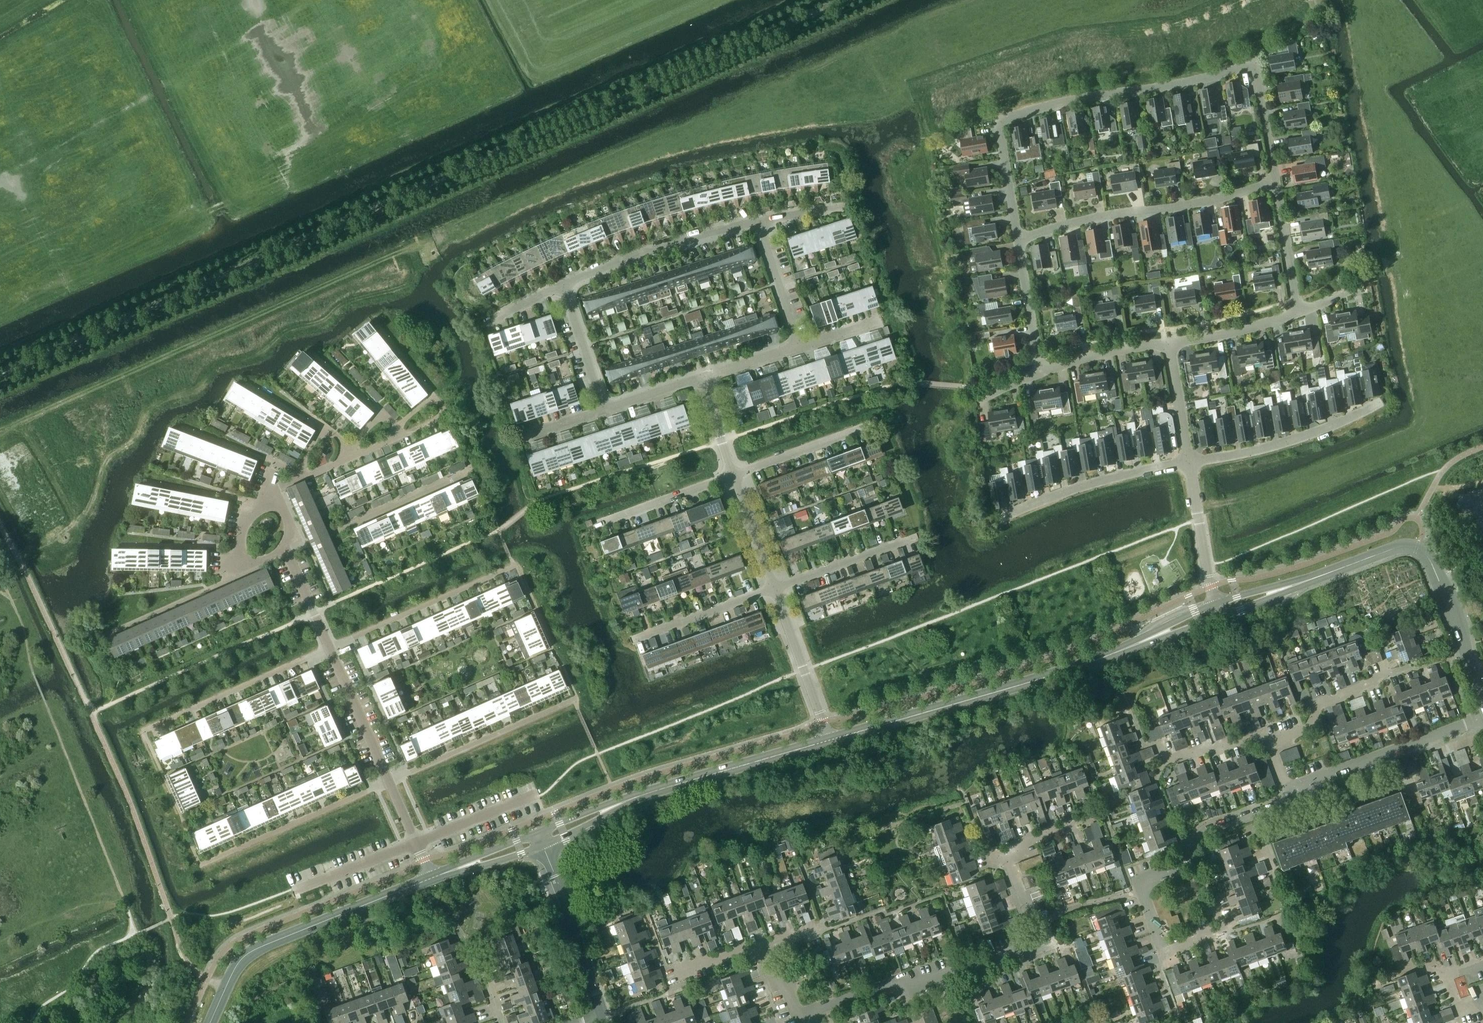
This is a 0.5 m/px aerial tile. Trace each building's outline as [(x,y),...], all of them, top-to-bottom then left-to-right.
[(1293,54),(1298,53),(1296,41),(1287,43),(1289,54),(1270,57),(1273,72),(1296,68),(1293,54)] [(1279,85),(1282,101),(1302,98),(1299,82),(1305,81),(1304,74),(1285,77),(1286,84),(1279,85)] [(1240,82),(1227,84),(1230,106),(1243,104),(1243,108),(1251,107),(1248,89),(1241,90),(1240,82)] [(1219,112),(1221,121),(1228,120),(1225,106),(1219,107),(1216,88),(1201,90),(1205,115),(1219,112)] [(1194,121),(1189,93),(1174,96),(1179,124),(1187,123),(1189,133),(1200,132),(1198,120),(1194,121)] [(1163,98),(1147,101),(1151,122),(1162,121),(1163,127),(1174,125),(1171,112),(1165,113),(1163,98)] [(1299,111),(1284,113),(1286,129),(1308,125),(1306,116),(1312,115),(1309,102),(1297,104),(1299,111)] [(1133,103),(1121,105),(1125,129),(1130,129),(1133,131),(1136,128),(1141,127),(1137,105),(1133,106),(1133,103)] [(1110,120),(1108,106),(1094,108),(1097,130),(1099,129),(1100,133),(1109,131),(1110,133),(1118,131),(1116,119),(1110,120)] [(1083,110),(1068,113),(1072,133),(1080,132),(1080,134),(1087,133),(1087,132),(1087,131),(1087,128),(1086,128),(1083,110)] [(1055,117),(1041,120),(1044,140),(1053,139),(1055,146),(1065,144),(1063,130),(1057,131),(1055,117)] [(1013,129),(1017,152),(1030,149),(1026,126),(1013,129)] [(971,128),(958,135),(959,142),(962,141),(964,155),(988,151),(985,136),(973,138),(971,128)] [(1289,139),(1288,139),(1291,156),(1313,153),(1311,136),(1317,135),(1316,129),(1302,131),(1303,137),(1289,139)] [(1242,131),(1231,133),(1233,140),(1243,139),(1242,131)] [(1147,135),(1137,136),(1139,149),(1149,148),(1147,135)] [(1032,137),(1036,156),(1042,155),(1039,136),(1032,137)] [(1216,138),(1204,140),(1206,149),(1218,147),(1216,138)] [(1234,153),(1236,169),(1256,166),(1254,157),(1260,156),(1258,143),(1246,145),(1247,151),(1234,153)] [(1214,163),(1221,162),(1219,150),(1207,152),(1209,160),(1194,162),(1197,178),(1216,175),(1214,163)] [(1311,164),(1293,167),(1295,179),(1294,180),(1294,183),(1296,184),(1300,184),(1301,183),(1318,180),(1321,175),(1316,172),(1316,169),(1326,167),(1324,156),(1310,159),(1311,164)] [(1115,191),(1115,192),(1137,189),(1136,183),(1142,182),(1139,162),(1132,163),(1134,173),(1112,177),(1112,178),(1115,177),(1117,191),(1115,191)] [(1156,179),(1157,186),(1177,183),(1176,175),(1182,174),(1180,162),(1167,164),(1168,170),(1155,172),(1157,172),(1158,178),(1156,179)] [(819,194),(821,183),(829,182),(827,163),(813,165),(817,194),(819,194)] [(969,164),(954,167),(956,177),(967,175),(969,188),(989,184),(987,168),(970,170),(969,164)] [(815,194),(817,194),(813,165),(799,167),(804,196),(805,196),(807,185),(810,184),(815,194)] [(804,196),(799,167),(786,169),(790,198),(792,198),(794,187),(797,186),(802,196),(804,196)] [(1050,177),(1060,175),(1059,168),(1049,170),(1050,177)] [(789,198),(790,198),(786,169),(772,171),(777,200),(779,200),(781,189),(783,188),(789,198)] [(777,200),(772,171),(758,174),(764,202),(766,202),(767,191),(770,191),(775,200),(777,200)] [(1075,186),(1077,199),(1087,197),(1091,197),(1097,196),(1095,187),(1102,186),(1099,172),(1093,173),(1094,183),(1085,184),(1085,183),(1083,182),(1079,182),(1078,184),(1078,185),(1075,186)] [(762,203),(764,202),(758,174),(745,177),(751,205),(752,205),(754,194),(757,193),(762,203)] [(751,205),(745,177),(731,180),(738,208),(739,208),(741,197),(743,196),(749,206),(751,205)] [(736,208),(738,208),(731,180),(718,183),(725,211),(726,211),(727,200),(730,199),(736,208)] [(1034,195),(1033,195),(1035,209),(1044,208),(1045,209),(1047,209),(1048,209),(1057,207),(1056,197),(1062,196),(1060,182),(1056,182),(1050,183),(1051,191),(1042,192),(1042,194),(1041,194),(1039,193),(1035,193),(1034,195)] [(723,211),(725,211),(718,183),(704,186),(712,214),(713,214),(714,203),(717,202),(723,211)] [(700,217),(701,206),(704,205),(710,215),(712,214),(704,186),(691,189),(699,218),(700,217)] [(1297,195),(1300,212),(1301,212),(1308,210),(1308,207),(1319,205),(1318,200),(1330,198),(1328,186),(1315,188),(1316,192),(1297,195)] [(697,218),(699,218),(691,189),(678,193),(686,221),(687,221),(688,210),(691,209),(697,218)] [(674,224),(675,213),(678,213),(684,222),(686,221),(678,193),(664,197),(673,225),(674,224)] [(952,202),(968,199),(967,193),(951,196),(952,202)] [(971,199),(974,215),(994,212),(991,195),(971,199)] [(671,225),(673,225),(664,197),(651,201),(660,229),(662,228),(662,217),(665,216),(671,225)] [(1265,200),(1251,202),(1253,211),(1251,211),(1253,219),(1246,220),(1249,234),(1261,232),(1259,223),(1270,221),(1268,209),(1267,209),(1265,200)] [(658,229),(660,229),(651,201),(638,206),(647,233),(649,233),(649,222),(652,221),(658,229)] [(646,234),(647,233),(638,206),(625,210),(635,237),(636,237),(636,226),(639,225),(646,234)] [(1224,209),(1223,209),(1227,231),(1221,232),(1223,244),(1232,243),(1230,231),(1241,229),(1237,207),(1236,207),(1237,209),(1224,211),(1224,209)] [(633,238),(635,237),(625,210),(612,215),(622,242),(624,241),(623,230),(626,229),(633,238)] [(1317,220),(1302,223),(1305,239),(1325,236),(1323,223),(1329,222),(1328,212),(1316,214),(1317,220)] [(1194,215),(1197,236),(1212,233),(1213,238),(1220,237),(1218,224),(1211,225),(1209,213),(1194,215)] [(622,242),(612,215),(599,220),(609,247),(611,246),(611,235),(613,234),(620,243),(622,242)] [(1183,217),(1167,220),(1171,242),(1186,240),(1187,246),(1194,245),(1192,233),(1186,234),(1183,217)] [(849,218),(839,222),(845,240),(855,236),(849,218)] [(608,247),(609,247),(599,220),(586,224),(597,252),(598,251),(598,240),(601,239),(608,247)] [(974,221),(967,222),(971,243),(998,238),(996,223),(975,227),(974,221)] [(1140,224),(1145,251),(1146,251),(1145,248),(1160,246),(1160,250),(1167,249),(1164,234),(1158,235),(1156,221),(1140,224)] [(845,240),(839,222),(828,225),(834,243),(845,240)] [(597,252),(586,224),(573,230),(584,257),(586,256),(585,245),(588,244),(595,252),(597,252)] [(1129,224),(1114,227),(1117,248),(1131,245),(1131,249),(1139,248),(1137,233),(1131,234),(1129,224)] [(828,225),(818,228),(824,246),(834,243),(828,225)] [(824,246),(818,228),(808,232),(814,250),(824,246)] [(583,257),(584,257),(573,230),(561,235),(572,262),(574,261),(573,250),(576,249),(583,257)] [(1102,231),(1088,234),(1090,247),(1089,247),(1090,253),(1091,253),(1091,254),(1099,253),(1100,259),(1113,257),(1111,243),(1105,244),(1102,231)] [(808,232),(798,235),(804,253),(814,250),(808,232)] [(561,235),(548,241),(560,267),(561,267),(560,256),(563,254),(571,263),(572,262),(561,235)] [(793,256),(804,253),(798,235),(788,238),(787,238),(793,256)] [(1076,236),(1061,238),(1065,261),(1078,259),(1079,265),(1087,264),(1085,250),(1079,251),(1076,236)] [(1307,251),(1310,268),(1333,264),(1331,248),(1335,247),(1333,240),(1319,242),(1320,249),(1307,251)] [(558,268),(560,267),(548,241),(535,247),(548,273),(549,272),(548,261),(551,260),(558,268)] [(740,248),(735,250),(741,266),(745,265),(746,267),(755,264),(748,243),(739,246),(740,248)] [(1048,245),(1032,247),(1036,269),(1051,266),(1051,269),(1059,268),(1056,254),(1049,255),(1048,245)] [(1003,267),(1001,251),(988,253),(987,246),(971,249),(972,256),(977,256),(979,271),(1003,267)] [(548,273),(535,247),(523,253),(536,279),(537,278),(536,267),(539,266),(546,274),(548,273)] [(735,250),(724,253),(730,269),(732,274),(743,271),(741,266),(735,250)] [(534,279),(536,279),(523,253),(511,259),(524,285),(525,284),(524,273),(526,272),(534,279)] [(714,257),(719,273),(730,269),(724,253),(714,257)] [(708,277),(719,273),(714,257),(703,260),(708,277)] [(522,285),(524,285),(511,259),(498,265),(512,291),(513,290),(512,279),(514,278),(522,285)] [(708,277),(703,260),(692,264),(697,280),(699,285),(710,281),(708,277)] [(692,264),(681,267),(686,284),(697,280),(692,264)] [(510,292),(512,291),(498,265),(486,272),(500,297),(501,296),(500,285),(502,284),(510,292)] [(1254,277),(1256,290),(1277,287),(1276,286),(1275,280),(1281,279),(1279,265),(1272,266),(1273,274),(1262,276),(1262,272),(1261,272),(1254,273),(1254,277)] [(686,284),(681,267),(670,271),(677,294),(688,290),(686,284)] [(498,298),(500,297),(486,272),(474,278),(483,294),(490,290),(498,298)] [(664,273),(653,276),(660,299),(672,295),(664,273)] [(1008,295),(1005,278),(993,281),(992,274),(978,277),(980,287),(986,286),(988,298),(1008,295)] [(1215,287),(1217,300),(1238,297),(1237,296),(1236,290),(1242,289),(1240,275),(1233,276),(1234,284),(1223,285),(1222,282),(1215,283),(1215,287)] [(660,299),(653,276),(642,280),(650,302),(660,299)] [(631,283),(637,300),(639,306),(650,302),(642,280),(631,283)] [(1197,302),(1196,297),(1202,296),(1200,280),(1192,282),(1193,286),(1187,287),(1187,291),(1183,292),(1183,288),(1182,288),(1175,289),(1178,306),(1198,303),(1198,302),(1197,302)] [(626,303),(637,300),(631,283),(620,287),(626,303)] [(871,287),(861,290),(867,308),(877,305),(871,286),(871,287)] [(1120,296),(1119,296),(1117,286),(1112,287),(1114,303),(1103,305),(1103,301),(1095,302),(1098,319),(1118,316),(1118,315),(1117,315),(1116,309),(1122,308),(1120,296)] [(1154,295),(1135,299),(1137,312),(1158,308),(1157,308),(1156,302),(1162,301),(1160,286),(1153,288),(1154,295)] [(626,303),(620,287),(610,290),(615,307),(616,307),(618,313),(628,310),(626,303)] [(604,310),(615,307),(610,290),(599,294),(604,310)] [(857,311),(867,308),(861,290),(851,294),(857,311)] [(600,312),(604,310),(599,294),(594,295),(594,293),(585,296),(591,317),(600,314),(600,312)] [(851,294),(840,297),(846,315),(857,311),(851,294)] [(836,318),(846,315),(840,297),(830,300),(836,318)] [(830,300),(820,304),(826,321),(836,318),(830,300)] [(998,302),(985,304),(986,310),(999,308),(998,302)] [(815,325),(826,321),(820,304),(810,307),(810,306),(809,306),(815,325)] [(986,316),(988,325),(1013,321),(1011,307),(986,311),(985,304),(978,305),(980,317),(986,316)] [(1063,312),(1055,313),(1058,330),(1079,327),(1079,326),(1078,326),(1077,320),(1083,319),(1081,307),(1074,308),(1075,314),(1064,316),(1063,312)] [(1371,315),(1358,317),(1356,311),(1344,313),(1347,333),(1355,332),(1357,340),(1369,338),(1368,334),(1374,333),(1371,315)] [(686,322),(698,319),(696,312),(684,316),(686,322)] [(762,317),(758,319),(763,335),(767,334),(768,336),(777,333),(770,312),(761,315),(762,317)] [(1339,335),(1347,333),(1344,313),(1331,315),(1333,328),(1326,329),(1328,343),(1337,341),(1339,339),(1339,335)] [(550,316),(540,319),(545,337),(556,333),(550,315),(550,316)] [(540,319),(529,322),(535,340),(545,337),(540,319)] [(758,319),(747,322),(752,339),(763,335),(758,319)] [(529,322),(519,326),(525,344),(535,340),(529,322)] [(747,322),(736,326),(741,342),(752,339),(747,322)] [(359,339),(362,343),(376,332),(368,323),(355,334),(356,335),(354,336),(358,341),(359,339)] [(519,326),(509,329),(515,347),(525,344),(519,326)] [(736,326),(725,329),(730,346),(741,342),(736,326)] [(509,329),(499,332),(504,350),(515,347),(509,329)] [(725,329),(714,333),(720,349),(730,346),(725,329)] [(1310,329),(1297,331),(1300,351),(1313,349),(1314,357),(1321,356),(1319,341),(1312,342),(1310,329)] [(1292,353),(1300,351),(1297,331),(1284,333),(1286,346),(1279,348),(1282,363),(1289,362),(1289,360),(1293,359),(1292,353)] [(383,341),(376,332),(362,343),(370,352),(383,341)] [(494,354),(504,350),(499,332),(489,336),(488,335),(494,354)] [(714,333),(703,336),(709,353),(720,349),(714,333)] [(1018,353),(1015,335),(1007,336),(1007,335),(1003,336),(1003,337),(993,338),(996,356),(1006,355),(1010,355),(1010,354),(1018,353)] [(698,356),(709,353),(703,336),(692,340),(698,356)] [(875,343),(881,361),(895,357),(888,338),(875,343)] [(370,352),(377,361),(390,350),(383,341),(370,352)] [(687,342),(675,345),(681,362),(692,358),(687,342)] [(1251,344),(1254,364),(1262,363),(1263,367),(1265,369),(1275,367),(1272,354),(1265,355),(1263,342),(1251,344)] [(659,369),(670,365),(665,349),(663,343),(652,347),(654,353),(659,369)] [(862,347),(868,366),(881,361),(875,343),(862,347)] [(1241,367),(1254,364),(1251,344),(1238,347),(1240,360),(1233,361),(1236,376),(1243,375),(1241,367)] [(681,362),(675,345),(665,349),(670,365),(681,362)] [(849,351),(856,370),(868,366),(862,347),(849,351)] [(377,361),(384,370),(397,359),(390,350),(377,361)] [(836,355),(843,374),(856,370),(849,351),(836,355)] [(1203,353),(1207,373),(1219,371),(1220,378),(1227,376),(1225,360),(1218,362),(1216,351),(1203,353)] [(297,370),(301,374),(312,361),(303,353),(292,366),(293,367),(291,368),(296,372),(297,370)] [(654,353),(643,356),(648,372),(659,369),(654,353)] [(1194,375),(1207,373),(1203,353),(1190,355),(1192,366),(1185,367),(1188,383),(1195,382),(1194,375)] [(836,355),(823,359),(830,378),(843,374),(836,355)] [(648,372),(643,356),(632,360),(637,376),(648,372)] [(1356,372),(1357,377),(1364,376),(1367,394),(1369,394),(1370,396),(1378,395),(1377,392),(1379,392),(1374,364),(1375,369),(1364,371),(1361,356),(1353,357),(1356,372)] [(404,368),(397,359),(384,370),(391,379),(404,368)] [(830,378),(823,359),(810,364),(817,383),(830,378)] [(632,360),(621,363),(626,380),(637,376),(632,360)] [(1140,362),(1143,382),(1156,380),(1157,386),(1164,385),(1161,369),(1154,370),(1153,360),(1140,362)] [(309,381),(320,368),(312,361),(301,374),(309,381)] [(626,380),(621,363),(617,365),(616,362),(607,365),(614,386),(623,383),(622,381),(626,380)] [(1135,383),(1143,382),(1140,362),(1127,364),(1129,377),(1122,378),(1125,391),(1136,390),(1135,383)] [(810,364),(797,368),(804,387),(817,383),(810,364)] [(309,381),(318,389),(329,376),(320,368),(309,381)] [(412,377),(404,368),(391,379),(398,388),(412,377)] [(804,387),(797,368),(785,372),(791,391),(804,387)] [(1279,370),(1270,372),(1272,384),(1281,381),(1279,370)] [(1362,404),(1357,377),(1356,372),(1345,374),(1344,370),(1337,371),(1338,379),(1339,384),(1346,383),(1350,402),(1349,402),(1350,403),(1361,401),(1362,404)] [(1106,371),(1093,373),(1096,393),(1109,391),(1110,398),(1117,396),(1115,380),(1108,382),(1106,371)] [(785,372),(772,376),(778,395),(791,391),(785,372)] [(1084,395),(1096,393),(1093,373),(1080,375),(1082,386),(1075,387),(1078,403),(1085,402),(1084,395)] [(326,396),(338,383),(329,376),(318,389),(326,396)] [(778,395),(772,376),(759,380),(765,399),(778,395)] [(419,386),(412,377),(398,388),(405,396),(419,386)] [(1327,381),(1326,378),(1319,379),(1320,387),(1321,392),(1328,391),(1332,410),(1332,411),(1343,409),(1344,412),(1339,384),(1338,379),(1327,381)] [(759,380),(746,385),(752,404),(765,399),(759,380)] [(335,404),(346,391),(338,383),(326,396),(335,404)] [(572,384),(562,387),(568,405),(578,402),(572,383),(572,384)] [(236,404),(245,390),(235,384),(229,393),(226,398),(227,399),(226,401),(231,404),(232,402),(236,404)] [(1326,419),(1321,392),(1320,387),(1310,389),(1309,384),(1300,386),(1303,399),(1310,398),(1314,417),(1313,417),(1314,418),(1325,416),(1326,419)] [(752,404),(746,385),(732,389),(739,408),(752,404)] [(413,406),(426,395),(419,386),(405,396),(413,406)] [(562,387),(552,391),(557,409),(568,405),(562,387)] [(1047,389),(1050,409),(1063,407),(1064,414),(1071,413),(1069,396),(1062,398),(1060,387),(1047,389)] [(826,391),(829,398),(835,396),(833,389),(826,391)] [(1038,411),(1050,409),(1047,389),(1034,391),(1036,402),(1029,403),(1032,419),(1039,418),(1038,411)] [(236,404),(246,410),(255,396),(245,390),(236,404)] [(346,391),(335,404),(344,411),(355,398),(346,391)] [(552,391),(541,394),(547,412),(557,409),(552,391)] [(1308,426),(1303,399),(1292,401),(1291,391),(1282,393),(1284,405),(1285,404),(1285,405),(1292,404),(1295,424),(1307,422),(1307,426),(1308,426)] [(687,393),(679,395),(681,401),(689,399),(687,393)] [(541,394),(531,397),(537,415),(547,412),(541,394)] [(264,402),(255,396),(246,410),(256,416),(264,402)] [(799,398),(802,407),(808,405),(806,396),(799,398)] [(531,397),(521,400),(527,419),(537,415),(531,397)] [(1264,398),(1266,409),(1267,409),(1267,411),(1274,410),(1277,429),(1277,430),(1279,430),(1280,432),(1288,431),(1287,428),(1289,428),(1289,431),(1290,431),(1285,405),(1285,404),(1284,405),(1274,406),(1272,397),(1264,398)] [(344,411),(352,419),(363,406),(355,398),(344,411)] [(1197,409),(1209,407),(1207,399),(1195,401),(1197,409)] [(516,422),(527,419),(521,400),(511,404),(511,403),(510,403),(516,422)] [(256,416),(265,422),(274,407),(264,402),(256,416)] [(794,402),(783,406),(785,412),(796,409),(794,402)] [(1271,436),(1267,411),(1267,409),(1266,409),(1256,411),(1254,402),(1246,403),(1247,414),(1248,414),(1248,416),(1255,415),(1259,434),(1259,435),(1270,433),(1271,436)] [(683,405),(670,409),(676,428),(689,424),(683,405)] [(1179,448),(1174,420),(1173,418),(1173,417),(1172,416),(1171,415),(1170,414),(1169,414),(1168,413),(1167,413),(1166,413),(1165,413),(1164,413),(1163,405),(1151,407),(1155,431),(1159,451),(1160,451),(1161,453),(1169,452),(1169,449),(1171,449),(1170,449),(1168,433),(1175,432),(1178,448),(1177,448),(1178,448),(1179,448)] [(363,406),(352,419),(361,426),(372,414),(363,406)] [(1227,407),(1229,417),(1230,420),(1237,419),(1240,439),(1251,437),(1252,440),(1253,440),(1248,416),(1248,414),(1247,414),(1237,415),(1235,406),(1227,407)] [(284,413),(274,407),(265,422),(275,428),(284,413)] [(1148,432),(1155,431),(1151,407),(1144,408),(1148,429),(1137,431),(1137,435),(1136,435),(1140,455),(1141,455),(1141,454),(1152,452),(1148,432)] [(1002,410),(1005,430),(1014,429),(1015,435),(1026,433),(1024,420),(1017,421),(1015,408),(1002,410)] [(657,414),(663,432),(676,428),(670,409),(657,414)] [(1234,444),(1230,420),(1229,417),(1218,419),(1217,409),(1209,410),(1211,420),(1211,423),(1218,422),(1221,442),(1233,440),(1233,444),(1234,444)] [(997,432),(1005,430),(1002,410),(989,412),(991,426),(984,427),(987,441),(994,440),(994,438),(997,437),(997,432)] [(1209,410),(1210,420),(1199,422),(1203,444),(1202,444),(1204,444),(1205,447),(1213,445),(1213,443),(1214,442),(1214,444),(1215,443),(1211,423),(1211,420),(1209,410)] [(275,428),(285,434),(294,419),(284,413),(275,428)] [(657,414),(644,418),(650,437),(663,432),(657,414)] [(631,422),(637,441),(650,437),(644,418),(631,422)] [(285,434),(295,440),(303,425),(294,419),(285,434)] [(631,422),(618,426),(624,445),(637,441),(631,422)] [(1130,436),(1136,435),(1137,435),(1137,431),(1135,422),(1127,423),(1129,433),(1118,435),(1119,439),(1118,440),(1122,460),(1122,459),(1122,458),(1123,458),(1124,461),(1132,459),(1131,457),(1133,456),(1130,436)] [(314,431),(303,425),(295,440),(305,446),(314,431)] [(624,445),(618,426),(605,430),(611,449),(624,445)] [(1119,439),(1118,435),(1117,426),(1109,428),(1110,438),(1099,439),(1100,445),(1103,465),(1104,465),(1103,463),(1115,461),(1115,460),(1111,441),(1118,440),(1119,439)] [(175,449),(181,433),(170,429),(164,445),(165,445),(164,447),(169,449),(170,447),(175,449)] [(449,430),(439,435),(445,450),(456,445),(449,430)] [(605,430),(592,435),(598,453),(611,449),(605,430)] [(1093,446),(1100,445),(1099,439),(1098,432),(1090,433),(1092,443),(1081,445),(1082,451),(1081,451),(1085,471),(1086,471),(1085,468),(1097,466),(1096,466),(1093,446)] [(191,437),(181,433),(175,449),(185,453),(191,437)] [(435,455),(445,450),(439,435),(428,439),(435,455)] [(598,453),(592,435),(579,439),(585,458),(598,453)] [(202,441),(191,437),(185,453),(196,457),(202,441)] [(1082,451),(1081,445),(1080,438),(1072,439),(1074,449),(1063,451),(1064,458),(1063,458),(1067,478),(1067,474),(1078,472),(1075,452),(1081,451),(1082,451)] [(418,444),(425,459),(435,455),(428,439),(418,444)] [(579,439),(566,443),(572,462),(585,458),(579,439)] [(207,461),(213,445),(202,441),(196,457),(207,461)] [(860,447),(865,460),(882,453),(878,441),(860,447)] [(572,462),(566,443),(553,447),(559,466),(572,462)] [(414,464),(425,459),(418,444),(407,448),(414,464)] [(217,465),(223,449),(213,445),(207,461),(217,465)] [(1056,459),(1063,458),(1064,458),(1063,451),(1062,445),(1054,446),(1055,450),(1044,452),(1046,465),(1045,465),(1049,485),(1049,481),(1060,479),(1060,478),(1056,459)] [(553,447),(540,451),(546,470),(559,466),(553,447)] [(860,447),(843,454),(848,466),(865,460),(860,447)] [(414,464),(407,448),(397,453),(404,469),(414,464)] [(228,469),(234,454),(223,449),(217,465),(228,469)] [(1044,452),(1044,450),(1036,452),(1037,458),(1026,460),(1027,465),(1028,474),(1031,494),(1032,494),(1031,488),(1032,488),(1032,491),(1041,489),(1040,487),(1042,486),(1039,466),(1045,465),(1046,465),(1044,452)] [(533,475),(546,470),(540,451),(527,456),(533,475)] [(393,473),(404,469),(397,453),(386,458),(393,473)] [(239,474),(245,458),(234,454),(228,469),(239,474)] [(826,460),(831,472),(848,466),(843,454),(826,460)] [(256,462),(245,458),(239,474),(250,478),(256,462)] [(386,458),(376,462),(383,478),(393,473),(386,458)] [(826,460),(810,466),(814,478),(831,472),(826,460)] [(1020,472),(1009,474),(1011,483),(1010,483),(1013,503),(1014,503),(1013,497),(1014,497),(1015,499),(1023,498),(1022,495),(1024,495),(1021,475),(1028,474),(1027,465),(1026,460),(1018,462),(1020,472)] [(372,482),(383,478),(376,462),(366,467),(372,482)] [(814,478),(810,466),(793,472),(797,484),(814,478)] [(362,487),(372,482),(366,467),(355,472),(362,487)] [(1011,483),(1009,474),(1008,470),(1001,471),(1001,474),(990,476),(990,478),(995,506),(996,506),(997,508),(1005,507),(1005,504),(1007,504),(1006,504),(1003,484),(1010,483),(1011,483)] [(352,492),(362,487),(355,472),(345,476),(352,492)] [(793,472),(776,478),(780,490),(797,484),(793,472)] [(873,481),(870,475),(864,478),(866,484),(873,481)] [(352,492),(345,476),(334,481),(341,497),(352,492)] [(471,478),(460,483),(467,498),(478,494),(471,478)] [(780,490),(776,478),(758,485),(763,497),(780,490)] [(288,490),(292,499),(309,492),(304,482),(288,490)] [(853,482),(847,484),(849,490),(855,488),(853,482)] [(460,483),(450,488),(457,503),(467,498),(460,483)] [(145,504),(148,487),(137,485),(133,502),(135,502),(134,504),(140,505),(140,503),(145,504)] [(873,485),(866,487),(869,496),(876,494),(873,485)] [(160,489),(148,487),(145,504),(156,506),(160,489)] [(450,488),(439,492),(446,508),(457,503),(450,488)] [(171,492),(160,489),(156,506),(168,508),(171,492)] [(179,511),(182,494),(171,492),(168,508),(179,511)] [(292,499),(296,509),(313,501),(309,492),(292,499)] [(439,492),(429,497),(436,512),(446,508),(439,492)] [(850,493),(841,496),(844,504),(852,501),(850,493)] [(193,496),(182,494),(179,511),(190,513),(193,496)] [(361,504),(371,500),(369,495),(359,499),(361,504)] [(204,498),(193,496),(190,513),(201,515),(204,498)] [(429,497),(418,501),(425,517),(436,512),(429,497)] [(898,497),(881,504),(885,516),(903,510),(898,497)] [(216,500),(204,498),(201,515),(212,517),(216,500)] [(720,499),(703,505),(707,517),(724,511),(720,499)] [(834,499),(826,502),(828,507),(836,505),(834,499)] [(216,500),(212,517),(224,519),(227,503),(216,500)] [(300,518),(317,511),(313,501),(296,509),(300,518)] [(418,501),(408,506),(415,522),(425,517),(418,501)] [(822,503),(814,506),(816,513),(819,514),(825,512),(822,503)] [(881,504),(864,510),(868,522),(885,516),(881,504)] [(703,505),(686,511),(690,523),(707,517),(703,505)] [(408,506),(397,511),(404,526),(406,530),(417,526),(415,522),(408,506)] [(864,510),(847,516),(851,528),(868,522),(864,510)] [(300,518),(305,527),(321,520),(317,511),(300,518)] [(397,511),(387,515),(394,531),(404,526),(397,511)] [(686,511),(668,517),(673,530),(690,523),(686,511)] [(387,515),(377,520),(384,536),(394,531),(387,515)] [(847,516),(830,522),(834,535),(851,528),(847,516)] [(668,517),(651,523),(656,536),(673,530),(668,517)] [(788,517),(779,520),(781,526),(790,523),(788,517)] [(321,520),(305,527),(309,537),(326,530),(321,520)] [(373,540),(384,536),(377,520),(366,525),(373,540)] [(830,522),(813,529),(817,541),(834,535),(830,522)] [(651,523),(634,530),(639,542),(656,536),(651,523)] [(362,545),(373,540),(366,525),(355,530),(362,545)] [(813,529),(796,535),(800,547),(817,541),(813,529)] [(311,541),(313,546),(329,538),(327,534),(326,530),(309,537),(311,541)] [(634,530),(617,536),(622,548),(639,542),(634,530)] [(783,553),(800,547),(796,535),(779,541),(783,553)] [(605,554),(622,548),(617,536),(600,542),(605,554)] [(696,539),(698,545),(704,543),(702,537),(696,539)] [(313,546),(317,556),(334,548),(329,538),(313,546)] [(690,547),(688,540),(678,543),(681,551),(690,547)] [(707,545),(700,548),(702,554),(709,551),(707,545)] [(338,558),(334,548),(317,556),(321,565),(338,558)] [(125,567),(125,550),(113,550),(113,567),(114,567),(114,569),(120,569),(120,567),(125,567)] [(137,550),(125,550),(125,567),(136,568),(137,550)] [(148,551),(137,550),(136,568),(148,568),(148,551)] [(159,551),(148,551),(148,568),(159,568),(159,551)] [(171,551),(159,551),(159,568),(171,568),(171,551)] [(182,568),(182,551),(171,551),(171,568),(182,568)] [(194,551),(182,551),(182,568),(193,568),(194,551)] [(206,552),(194,551),(193,568),(205,569),(206,552)] [(919,554),(902,560),(906,572),(923,566),(919,554)] [(740,555),(723,561),(728,574),(745,567),(740,555)] [(342,567),(338,558),(321,565),(325,574),(342,567)] [(868,560),(871,570),(878,568),(876,558),(868,560)] [(885,566),(889,579),(906,572),(902,560),(885,566)] [(706,567),(711,580),(728,574),(723,561),(706,567)] [(656,564),(649,567),(651,573),(658,570),(656,564)] [(885,566),(868,572),(872,585),(889,579),(885,566)] [(346,576),(342,567),(325,574),(330,584),(346,576)] [(706,567),(689,574),(694,586),(711,580),(706,567)] [(262,571),(252,575),(260,592),(269,588),(262,571)] [(868,572),(850,579),(855,591),(872,585),(868,572)] [(689,574),(672,580),(676,592),(694,586),(689,574)] [(252,575),(243,580),(250,596),(260,592),(252,575)] [(351,586),(346,576),(330,584),(334,594),(351,586)] [(850,579),(833,585),(838,597),(855,591),(850,579)] [(243,580),(234,584),(241,600),(250,596),(243,580)] [(516,580),(506,585),(512,600),(523,595),(516,580)] [(672,580),(655,586),(659,598),(676,592),(672,580)] [(812,580),(806,583),(809,590),(815,587),(812,580)] [(241,600),(234,584),(224,588),(232,605),(241,600)] [(502,605),(512,600),(506,585),(495,589),(502,605)] [(833,585),(816,591),(821,603),(838,597),(833,585)] [(655,586),(638,592),(642,605),(659,598),(655,586)] [(625,611),(642,605),(638,592),(637,593),(635,587),(617,593),(620,599),(621,599),(625,611)] [(232,605),(224,588),(215,592),(222,609),(232,605)] [(502,605),(495,589),(485,594),(492,610),(502,605)] [(804,609),(821,603),(816,591),(799,597),(804,609)] [(222,609),(215,592),(206,596),(213,613),(222,609)] [(481,614),(492,610),(485,594),(474,599),(481,614)] [(213,613),(206,596),(196,600),(204,617),(213,613)] [(474,599),(464,603),(471,619),(481,614),(474,599)] [(187,604),(194,621),(204,617),(196,600),(187,604)] [(460,624),(471,619),(464,603),(453,608),(460,624)] [(178,609),(185,625),(194,621),(187,604),(178,609)] [(453,608),(443,613),(450,628),(460,624),(453,608)] [(168,613),(176,629),(185,625),(178,609),(168,613)] [(761,611),(744,618),(748,630),(750,635),(767,629),(761,611)] [(168,613),(159,617),(166,634),(176,629),(168,613)] [(439,633),(450,628),(443,613),(432,617),(439,633)] [(516,635),(537,626),(531,613),(510,623),(516,635)] [(1327,618),(1327,619),(1329,624),(1338,620),(1336,616),(1336,615),(1327,618)] [(166,634),(159,617),(150,621),(157,638),(166,634)] [(439,633),(432,617),(422,622),(429,637),(439,633)] [(727,624),(731,636),(748,630),(744,618),(727,624)] [(157,638),(150,621),(140,625),(148,642),(157,638)] [(418,642),(429,637),(422,622),(412,627),(418,642)] [(731,636),(727,624),(710,630),(714,642),(731,636)] [(148,642),(140,625),(131,629),(138,646),(148,642)] [(521,646),(542,637),(537,626),(516,635),(521,646)] [(418,642),(412,627),(401,631),(408,647),(418,642)] [(1398,643),(1416,636),(1413,627),(1386,636),(1388,640),(1396,638),(1398,643)] [(138,646),(131,629),(122,634),(129,650),(138,646)] [(710,630),(693,636),(697,648),(714,642),(710,630)] [(398,651),(408,647),(401,631),(391,636),(398,651)] [(119,655),(129,650),(122,634),(112,638),(119,655)] [(1346,644),(1356,671),(1360,670),(1357,660),(1363,658),(1362,656),(1368,654),(1369,653),(1364,639),(1363,638),(1363,637),(1362,636),(1361,635),(1360,635),(1359,635),(1358,634),(1357,634),(1356,634),(1355,635),(1354,635),(1353,636),(1352,636),(1352,637),(1351,638),(1351,639),(1350,640),(1350,641),(1350,642),(1350,643),(1346,644)] [(391,636),(380,641),(387,656),(398,651),(391,636)] [(697,648),(693,636),(676,642),(680,655),(697,648)] [(1420,647),(1416,636),(1398,643),(1400,648),(1391,651),(1392,651),(1388,653),(1390,657),(1393,656),(1420,647)] [(542,637),(521,646),(526,658),(547,649),(542,637)] [(377,661),(387,656),(380,641),(370,645),(377,661)] [(680,655),(676,642),(659,649),(663,661),(680,655)] [(1356,671),(1346,644),(1337,648),(1343,665),(1349,664),(1352,673),(1356,671)] [(377,661),(370,645),(359,650),(366,666),(377,661)] [(1423,656),(1420,647),(1393,656),(1394,660),(1403,657),(1405,662),(1423,656)] [(1338,667),(1343,665),(1337,648),(1327,651),(1337,678),(1341,677),(1338,667)] [(646,667),(663,661),(659,649),(641,655),(646,667)] [(1380,649),(1374,651),(1378,663),(1384,661),(1380,649)] [(1327,651),(1318,654),(1324,672),(1329,670),(1332,679),(1337,678),(1327,651)] [(1371,652),(1369,653),(1368,654),(1372,665),(1378,663),(1374,651),(1371,652)] [(1318,654),(1308,658),(1318,685),(1322,684),(1318,674),(1324,672),(1318,654)] [(1362,656),(1363,658),(1366,668),(1372,665),(1368,654),(1362,656)] [(1299,680),(1305,679),(1299,661),(1298,661),(1296,657),(1287,660),(1298,692),(1302,690),(1299,680)] [(1318,685),(1308,658),(1299,661),(1305,679),(1310,677),(1313,686),(1318,685)] [(560,671),(548,676),(555,692),(567,687),(560,671)] [(300,676),(307,692),(318,687),(311,672),(300,676)] [(1438,672),(1434,673),(1443,700),(1454,696),(1447,677),(1441,679),(1438,672)] [(1432,683),(1427,685),(1433,703),(1443,700),(1434,673),(1430,675),(1432,683)] [(300,676),(289,681),(296,696),(307,692),(300,676)] [(543,697),(555,692),(548,676),(536,681),(543,697)] [(379,696),(394,689),(389,677),(374,683),(379,696)] [(1296,703),(1287,677),(1277,680),(1283,698),(1288,696),(1292,705),(1296,703)] [(1419,678),(1414,680),(1424,706),(1433,703),(1427,685),(1422,686),(1419,678)] [(1283,698),(1277,680),(1268,684),(1277,710),(1281,709),(1278,700),(1283,698)] [(1413,689),(1408,691),(1415,710),(1424,706),(1414,680),(1410,682),(1413,689)] [(279,686),(286,701),(296,696),(289,681),(279,686)] [(536,681),(525,686),(532,702),(543,697),(536,681)] [(1277,710),(1268,684),(1258,687),(1264,704),(1270,702),(1273,712),(1277,710)] [(1403,693),(1400,685),(1395,687),(1398,695),(1399,695),(1405,713),(1406,713),(1409,721),(1406,713),(1415,710),(1408,691),(1403,693)] [(279,686),(269,690),(275,706),(286,701),(279,686)] [(520,707),(532,702),(525,686),(513,691),(520,707)] [(1258,687),(1249,690),(1258,717),(1262,716),(1259,706),(1264,704),(1258,687)] [(399,700),(394,689),(379,696),(384,707),(399,700)] [(258,695),(265,710),(275,706),(269,690),(258,695)] [(1249,690),(1239,694),(1245,711),(1250,709),(1254,719),(1258,717),(1249,690)] [(497,718),(509,712),(502,696),(499,691),(488,696),(490,702),(497,718)] [(513,691),(502,696),(509,712),(520,707),(513,691)] [(1239,694),(1229,697),(1239,724),(1243,723),(1240,713),(1245,711),(1239,694)] [(258,695),(248,700),(255,715),(265,710),(258,695)] [(1218,695),(1208,699),(1217,726),(1221,724),(1218,714),(1223,713),(1224,713),(1219,701),(1220,700),(1218,695)] [(1398,706),(1392,708),(1398,725),(1409,721),(1406,713),(1405,713),(1399,695),(1398,695),(1394,696),(1398,706)] [(1229,697),(1220,700),(1219,701),(1224,713),(1223,713),(1225,718),(1232,716),(1235,726),(1239,724),(1229,697)] [(1208,699),(1198,703),(1204,720),(1209,718),(1213,727),(1217,726),(1208,699)] [(237,704),(244,720),(255,715),(248,700),(237,704)] [(399,700),(384,707),(390,719),(405,712),(399,700)] [(1384,700),(1379,702),(1388,729),(1398,725),(1392,708),(1387,710),(1384,700)] [(490,702),(479,707),(486,723),(497,718),(490,702)] [(1379,732),(1388,729),(1379,702),(1375,703),(1378,713),(1373,715),(1379,732)] [(1198,721),(1204,720),(1198,703),(1188,706),(1198,732),(1202,731),(1198,721)] [(237,704),(227,709),(234,724),(244,720),(237,704)] [(316,724),(331,717),(326,705),(311,712),(316,724)] [(1188,706),(1179,709),(1185,726),(1190,725),(1193,734),(1197,733),(1198,732),(1188,706)] [(474,728),(486,723),(479,707),(467,712),(474,728)] [(1379,732),(1373,715),(1368,716),(1364,707),(1360,709),(1369,735),(1379,732)] [(216,713),(223,729),(234,724),(227,709),(216,713)] [(1180,728),(1185,726),(1179,709),(1170,713),(1179,739),(1183,738),(1180,728)] [(1369,735),(1360,709),(1356,710),(1359,720),(1353,722),(1359,739),(1369,735)] [(467,712),(455,717),(462,733),(474,728),(467,712)] [(216,713),(206,718),(213,734),(223,729),(216,713)] [(1159,717),(1162,725),(1165,733),(1172,731),(1175,740),(1179,739),(1170,713),(1159,717)] [(1359,739),(1353,722),(1348,723),(1345,714),(1340,716),(1350,742),(1359,739)] [(1350,742),(1340,716),(1337,717),(1340,726),(1334,729),(1340,746),(1350,742)] [(316,724),(321,735),(336,729),(331,717),(316,724)] [(451,738),(462,733),(455,717),(444,722),(451,738)] [(1104,736),(1121,730),(1119,725),(1129,722),(1127,717),(1115,721),(1114,717),(1098,722),(1100,727),(1101,727),(1104,736)] [(213,734),(206,718),(196,723),(202,738),(213,734)] [(295,719),(287,722),(290,728),(297,724),(295,719)] [(444,722),(432,727),(439,743),(451,738),(444,722)] [(196,723),(185,727),(192,743),(202,738),(196,723)] [(1166,736),(1165,733),(1162,725),(1157,727),(1160,738),(1166,736)] [(192,743),(185,727),(175,732),(182,747),(192,743)] [(428,748),(439,743),(432,727),(421,732),(428,748)] [(1157,727),(1150,729),(1154,740),(1160,738),(1157,727)] [(341,741),(336,729),(321,735),(327,747),(341,741)] [(1150,729),(1145,731),(1148,742),(1154,740),(1150,729)] [(1123,735),(1121,730),(1104,736),(1108,746),(1134,737),(1132,732),(1123,735)] [(175,732),(164,737),(171,752),(182,747),(175,732)] [(409,738),(410,741),(411,740),(417,754),(417,753),(428,748),(421,732),(409,738)] [(171,752),(164,737),(153,742),(160,757),(171,752)] [(1136,741),(1134,737),(1108,746),(1111,756),(1128,750),(1126,744),(1136,741)] [(419,757),(417,753),(417,754),(411,740),(410,741),(398,746),(401,752),(400,752),(400,753),(402,753),(406,762),(419,757)] [(304,743),(298,746),(303,755),(309,753),(304,743)] [(1297,747),(1291,749),(1296,760),(1301,758),(1297,747)] [(1290,762),(1296,760),(1291,749),(1286,751),(1290,762)] [(1115,765),(1141,756),(1139,752),(1130,755),(1128,750),(1111,756),(1115,765)] [(1286,751),(1280,753),(1284,764),(1290,762),(1286,751)] [(1257,767),(1255,763),(1249,765),(1246,756),(1245,755),(1242,757),(1251,784),(1261,780),(1261,779),(1259,773),(1257,767)] [(1118,775),(1135,769),(1133,764),(1142,760),(1141,756),(1115,765),(1118,775)] [(1241,768),(1235,770),(1241,787),(1251,784),(1242,757),(1237,758),(1238,759),(1241,768)] [(1039,760),(1042,768),(1048,766),(1045,758),(1039,760)] [(1268,763),(1266,758),(1255,762),(1255,763),(1257,767),(1268,763)] [(1093,763),(1088,765),(1091,773),(1096,771),(1093,763)] [(1227,763),(1223,765),(1232,791),(1241,787),(1235,770),(1230,772),(1227,763)] [(1259,773),(1270,769),(1268,763),(1257,767),(1259,773)] [(1441,773),(1436,775),(1442,792),(1452,789),(1446,772),(1447,772),(1444,763),(1438,765),(1441,773)] [(1466,765),(1475,791),(1482,788),(1482,785),(1478,770),(1473,772),(1470,763),(1466,765)] [(168,775),(174,787),(195,777),(190,765),(168,775)] [(349,784),(348,784),(350,787),(363,781),(358,772),(359,771),(358,771),(355,765),(344,770),(343,770),(349,784)] [(1206,765),(1201,767),(1211,793),(1220,790),(1221,789),(1216,777),(1215,772),(1209,774),(1206,765)] [(1221,775),(1216,777),(1221,789),(1220,790),(1222,794),(1232,791),(1223,765),(1218,766),(1221,775)] [(1464,775),(1459,777),(1465,795),(1475,791),(1466,765),(1461,766),(1464,775)] [(338,789),(348,784),(349,784),(343,770),(344,770),(343,767),(330,773),(338,789)] [(1082,768),(1071,772),(1081,798),(1084,797),(1081,788),(1088,786),(1085,779),(1091,777),(1089,770),(1088,767),(1082,769),(1082,768)] [(1200,777),(1195,779),(1201,796),(1211,793),(1201,767),(1197,768),(1200,777)] [(1150,780),(1148,776),(1146,771),(1137,774),(1135,769),(1118,775),(1115,776),(1120,791),(1150,780)] [(1261,779),(1272,775),(1270,769),(1259,773),(1261,779)] [(1427,769),(1423,770),(1432,796),(1442,792),(1436,775),(1430,777),(1427,769)] [(1422,780),(1416,782),(1420,791),(1422,799),(1432,796),(1423,770),(1419,772),(1422,780)] [(1451,770),(1447,772),(1446,772),(1452,789),(1455,798),(1465,795),(1459,777),(1454,779),(1451,770)] [(1053,778),(1052,778),(1061,805),(1065,804),(1062,795),(1068,793),(1062,775),(1061,771),(1051,774),(1053,778)] [(1076,800),(1081,798),(1071,772),(1062,775),(1068,793),(1073,791),(1076,800)] [(1186,772),(1182,774),(1191,800),(1201,796),(1195,779),(1189,781),(1186,772)] [(326,794),(338,789),(330,773),(319,778),(326,794)] [(1172,807),(1181,804),(1191,800),(1182,774),(1177,775),(1181,784),(1166,790),(1172,807)] [(1263,784),(1274,780),(1272,775),(1261,779),(1261,780),(1263,784)] [(174,787),(179,799),(200,789),(195,777),(174,787)] [(314,799),(326,794),(319,778),(307,783),(314,799)] [(1052,778),(1042,782),(1049,800),(1054,798),(1057,807),(1061,805),(1052,778)] [(1134,803),(1152,797),(1150,792),(1158,789),(1156,783),(1151,785),(1150,780),(1129,788),(1131,792),(1130,792),(1134,803)] [(1263,784),(1265,791),(1276,787),(1274,780),(1263,784)] [(1043,802),(1049,800),(1042,782),(1032,785),(1034,791),(1035,791),(1042,812),(1042,811),(1046,810),(1043,802)] [(303,804),(314,799),(307,783),(296,788),(303,804)] [(1376,801),(1370,803),(1380,830),(1412,818),(1404,797),(1402,791),(1386,797),(1381,784),(1372,788),(1376,801)] [(1025,794),(1031,811),(1037,809),(1040,818),(1044,816),(1042,811),(1042,812),(1035,791),(1034,791),(1032,785),(1023,788),(1025,794)] [(291,809),(303,804),(296,788),(284,793),(291,809)] [(179,799),(184,811),(206,801),(200,789),(179,799)] [(1423,802),(1422,799),(1420,791),(1414,793),(1418,805),(1423,802)] [(291,809),(284,793),(273,798),(280,814),(291,809)] [(1414,793),(1408,796),(1412,807),(1418,805),(1414,793)] [(1026,813),(1031,811),(1025,794),(1016,797),(1025,823),(1029,822),(1026,813)] [(1347,841),(1380,830),(1370,803),(1353,809),(1349,796),(1339,799),(1344,813),(1337,815),(1339,819),(1347,841)] [(1025,823),(1016,797),(1006,801),(1012,818),(1017,816),(1020,825),(1025,823)] [(1154,802),(1152,797),(1134,803),(1137,812),(1163,803),(1161,799),(1154,802)] [(280,814),(273,798),(261,803),(268,819),(280,814)] [(1012,818),(1006,801),(996,804),(1006,830),(1009,829),(1006,820),(1012,818)] [(268,819),(261,803),(250,808),(257,825),(268,819)] [(1165,808),(1163,803),(1137,812),(1140,822),(1158,815),(1156,810),(1165,808)] [(996,804),(986,807),(993,825),(998,823),(1001,832),(1006,830),(996,804)] [(990,836),(987,827),(993,825),(986,807),(977,811),(976,806),(971,808),(973,814),(977,813),(986,837),(990,836)] [(257,825),(250,808),(238,814),(245,830),(257,825)] [(1324,825),(1319,812),(1309,816),(1314,828),(1306,831),(1316,858),(1349,846),(1347,841),(1339,819),(1324,825)] [(234,835),(245,830),(238,814),(227,819),(234,835)] [(1160,821),(1158,815),(1140,822),(1144,831),(1170,822),(1168,818),(1160,821)] [(1115,821),(1117,829),(1128,826),(1126,818),(1115,821)] [(222,840),(234,835),(227,819),(215,824),(222,840)] [(931,826),(938,845),(956,839),(954,833),(963,830),(960,822),(951,825),(949,819),(931,826)] [(1171,826),(1170,822),(1144,831),(1147,841),(1165,835),(1163,829),(1171,826)] [(222,840),(215,824),(204,829),(211,845),(222,840)] [(1316,858),(1306,831),(1291,836),(1286,824),(1277,827),(1281,840),(1274,843),(1283,870),(1316,858)] [(199,850),(211,845),(204,829),(192,834),(199,850)] [(1167,839),(1165,835),(1147,841),(1151,851),(1174,843),(1177,842),(1175,837),(1167,839)] [(1224,860),(1250,851),(1248,847),(1240,850),(1235,835),(1217,842),(1224,860)] [(1100,838),(1095,840),(1105,867),(1114,863),(1113,858),(1108,845),(1103,847),(1100,838)] [(958,844),(956,839),(938,845),(935,847),(934,849),(936,855),(938,856),(968,846),(967,841),(958,844)] [(1091,841),(1094,850),(1089,852),(1095,870),(1105,867),(1095,840),(1091,841)] [(781,852),(787,850),(785,843),(779,845),(781,852)] [(1151,851),(1144,854),(1145,858),(1175,847),(1174,843),(1151,851)] [(1080,845),(1076,846),(1085,873),(1095,870),(1089,852),(1083,854),(1080,845)] [(767,846),(759,849),(761,857),(769,854),(767,846)] [(772,848),(775,855),(781,853),(779,846),(772,848)] [(970,849),(968,846),(938,856),(937,858),(940,865),(942,866),(945,865),(963,858),(961,853),(970,849)] [(1075,857),(1069,859),(1075,877),(1085,873),(1076,846),(1071,848),(1075,857)] [(1127,863),(1136,860),(1132,847),(1123,850),(1127,863)] [(749,856),(747,849),(738,852),(740,859),(749,856)] [(1243,858),(1251,855),(1250,851),(1224,860),(1227,870),(1245,864),(1243,858)] [(1061,852),(1057,853),(1066,880),(1075,877),(1069,859),(1064,861),(1061,852)] [(1067,884),(1066,880),(1057,853),(1052,855),(1056,864),(1050,866),(1056,884),(1057,888),(1067,884)] [(717,856),(720,864),(726,862),(723,854),(717,856)] [(821,867),(812,870),(814,874),(840,864),(837,854),(819,860),(821,867)] [(1040,855),(1035,857),(1039,868),(1044,866),(1040,855)] [(1113,858),(1114,863),(1116,868),(1121,866),(1117,856),(1113,858)] [(1039,868),(1035,857),(1029,859),(1033,870),(1039,868)] [(965,863),(963,858),(945,865),(948,874),(975,865),(974,860),(965,863)] [(1027,872),(1033,870),(1029,859),(1023,861),(1027,872)] [(1018,862),(1022,874),(1027,872),(1023,861),(1018,862)] [(844,874),(840,864),(814,874),(815,878),(824,875),(826,880),(844,874)] [(1247,869),(1245,864),(1227,870),(1231,879),(1257,870),(1255,866),(1247,869)] [(977,868),(975,865),(948,874),(952,884),(970,878),(968,872),(977,868)] [(1052,882),(1055,881),(1050,866),(1047,867),(1044,868),(1049,883),(1050,883),(1052,882)] [(1258,874),(1257,870),(1231,879),(1234,889),(1252,883),(1250,877),(1258,874)] [(847,883),(844,874),(826,880),(828,886),(821,888),(819,889),(819,890),(820,893),(847,883)] [(969,896),(996,887),(994,882),(985,885),(983,880),(965,886),(969,896)] [(802,883),(792,887),(802,913),(806,912),(803,903),(808,901),(802,883)] [(851,893),(847,883),(820,893),(822,897),(831,894),(833,899),(851,893)] [(1256,892),(1252,883),(1234,889),(1236,894),(1227,897),(1229,902),(1256,892)] [(760,887),(750,891),(756,909),(761,907),(764,916),(769,914),(763,897),(760,887)] [(792,887),(782,890),(789,908),(794,906),(797,915),(802,913),(792,887)] [(997,891),(996,887),(969,896),(973,906),(990,899),(988,894),(997,891)] [(1446,890),(1450,899),(1457,896),(1454,887),(1446,890)] [(1278,895),(1276,889),(1269,892),(1271,897),(1278,895)] [(782,890),(773,893),(782,920),(787,919),(783,910),(789,908),(782,890)] [(754,920),(751,911),(756,909),(750,891),(740,894),(749,921),(754,920)] [(1259,902),(1256,892),(1229,902),(1231,906),(1240,903),(1242,908),(1259,902)] [(773,893),(763,897),(769,914),(769,915),(775,913),(778,922),(782,920),(773,893)] [(854,903),(851,893),(833,899),(835,905),(826,908),(827,912),(854,903)] [(740,894),(731,898),(737,916),(742,914),(745,923),(749,921),(740,894)] [(1167,900),(1165,894),(1153,898),(1155,904),(1167,900)] [(731,898),(721,901),(730,928),(734,927),(731,918),(737,916),(731,898)] [(992,905),(990,899),(973,906),(976,915),(1002,906),(1001,901),(992,905)] [(1157,910),(1169,905),(1167,900),(1155,904),(1157,910)] [(726,930),(730,928),(721,901),(711,905),(712,909),(717,923),(723,921),(726,930)] [(1263,912),(1259,902),(1242,908),(1244,914),(1234,917),(1236,921),(1263,912)] [(858,913),(854,903),(827,912),(829,917),(838,913),(840,919),(858,913)] [(1102,929),(1118,923),(1116,918),(1125,915),(1121,904),(1099,911),(1101,918),(1098,919),(1102,929)] [(1159,915),(1171,911),(1169,905),(1157,910),(1159,915)] [(1004,910),(1002,906),(976,915),(979,925),(997,918),(995,913),(1004,910)] [(926,907),(922,909),(931,936),(941,932),(935,914),(929,916),(926,907)] [(921,919),(915,921),(922,939),(931,936),(922,909),(917,910),(921,919)] [(707,911),(697,914),(703,932),(708,930),(712,939),(716,937),(715,934),(712,926),(707,911)] [(1159,915),(1161,921),(1167,919),(1173,917),(1171,911),(1159,915)] [(953,924),(958,922),(955,912),(950,914),(953,924)] [(633,917),(632,914),(632,913),(619,918),(619,919),(620,922),(633,917)] [(633,922),(642,919),(640,914),(620,922),(613,924),(617,934),(635,928),(633,922)] [(697,914),(687,918),(696,945),(701,943),(697,934),(703,932),(697,914)] [(907,914),(902,916),(912,942),(922,939),(915,921),(910,923),(907,914)] [(1458,923),(1467,949),(1471,947),(1469,940),(1474,938),(1467,920),(1465,914),(1456,917),(1458,923)] [(1180,921),(1178,915),(1173,917),(1167,919),(1169,925),(1180,921)] [(896,928),(902,946),(912,942),(902,916),(899,917),(898,917),(901,926),(896,928)] [(1477,916),(1467,920),(1474,938),(1480,936),(1482,943),(1482,932),(1477,916)] [(902,946),(896,928),(891,930),(888,922),(890,921),(888,917),(882,919),(883,923),(893,949),(902,946)] [(687,918),(677,921),(684,939),(689,937),(692,946),(696,945),(687,918)] [(758,918),(749,922),(753,931),(762,927),(758,918)] [(999,924),(997,918),(979,925),(983,935),(1010,926),(1008,921),(999,924)] [(1436,920),(1425,924),(1432,942),(1437,941),(1440,948),(1444,947),(1445,946),(1438,930),(1439,930),(1436,920)] [(677,921),(668,925),(677,952),(681,950),(678,941),(684,939),(677,921)] [(1169,925),(1170,929),(1171,930),(1182,926),(1180,921),(1169,925)] [(883,953),(893,949),(883,923),(879,924),(882,933),(877,935),(883,953)] [(1120,929),(1118,923),(1102,929),(1105,939),(1130,930),(1129,926),(1120,929)] [(1467,949),(1458,923),(1448,926),(1455,945),(1460,943),(1463,950),(1467,949)] [(492,941),(486,943),(488,948),(497,944),(499,949),(516,943),(514,937),(520,934),(517,924),(490,934),(492,941)] [(1432,942),(1425,924),(1416,927),(1425,953),(1429,952),(1427,944),(1432,942)] [(673,953),(677,952),(668,925),(658,929),(664,946),(670,944),(673,953)] [(864,929),(863,925),(858,927),(861,935),(856,937),(862,955),(871,952),(872,952),(864,929)] [(1273,926),(1269,927),(1278,954),(1295,948),(1290,933),(1283,936),(1282,933),(1276,935),(1273,926)] [(1450,946),(1455,945),(1448,926),(1439,930),(1438,930),(1445,946),(1444,947),(1447,955),(1452,954),(1450,946)] [(1268,938),(1262,940),(1268,957),(1278,954),(1269,927),(1264,929),(1268,938)] [(1416,927),(1406,930),(1413,949),(1418,948),(1421,955),(1425,953),(1416,927)] [(637,933),(635,928),(617,934),(620,944),(647,934),(645,930),(637,933)] [(868,928),(864,929),(872,952),(871,952),(873,956),(883,953),(877,935),(871,937),(868,928)] [(862,955),(856,937),(850,939),(847,930),(844,931),(843,932),(852,958),(862,955)] [(1132,934),(1130,930),(1105,939),(1108,948),(1125,942),(1123,938),(1132,934)] [(1413,949),(1406,930),(1395,934),(1399,945),(1390,948),(1396,963),(1404,960),(1404,961),(1410,959),(1408,951),(1413,949)] [(852,958),(843,932),(839,933),(842,942),(837,944),(843,962),(852,958)] [(1259,961),(1268,957),(1262,940),(1257,942),(1254,933),(1249,934),(1259,961)] [(648,938),(647,934),(620,944),(624,953),(642,947),(640,942),(648,938)] [(1248,945),(1243,947),(1249,964),(1259,961),(1249,934),(1245,936),(1248,945)] [(843,962),(837,944),(831,946),(828,937),(825,938),(823,939),(833,965),(843,962)] [(1084,946),(1081,937),(1074,939),(1078,949),(1084,946)] [(448,939),(430,945),(434,955),(460,945),(459,941),(450,944),(448,939)] [(1229,941),(1231,946),(1232,946),(1239,968),(1240,967),(1249,964),(1243,947),(1238,948),(1235,939),(1229,941)] [(1127,948),(1125,942),(1108,948),(1112,958),(1137,949),(1136,945),(1127,948)] [(493,962),(520,953),(516,943),(499,949),(501,955),(491,958),(493,962)] [(462,950),(460,945),(434,955),(437,964),(455,958),(453,953),(462,950)] [(1230,956),(1225,958),(1231,976),(1241,972),(1240,967),(1239,968),(1232,946),(1231,946),(1227,948),(1230,956)] [(644,952),(642,947),(624,953),(627,963),(654,953),(652,949),(644,952)] [(810,958),(806,948),(801,950),(805,960),(810,958)] [(1139,953),(1137,949),(1112,958),(1116,968),(1132,962),(1130,956),(1139,953)] [(805,960),(801,950),(796,951),(799,962),(805,960)] [(796,951),(790,954),(794,964),(799,962),(796,951)] [(1216,952),(1212,953),(1221,979),(1231,976),(1225,958),(1219,960),(1216,952)] [(523,962),(520,953),(493,962),(494,967),(504,963),(506,969),(510,968),(510,967),(523,963),(523,962)] [(627,963),(631,973),(649,966),(647,961),(655,958),(654,953),(627,963)] [(1211,963),(1206,965),(1212,983),(1221,979),(1212,953),(1208,954),(1211,963)] [(394,954),(387,956),(395,979),(402,976),(394,954)] [(380,955),(375,957),(378,965),(383,963),(380,955)] [(401,967),(408,964),(405,956),(398,959),(401,967)] [(1383,962),(1378,957),(1373,962),(1378,967),(1383,962)] [(457,964),(455,958),(437,964),(441,974),(467,965),(466,960),(457,964)] [(1064,958),(1060,959),(1070,986),(1080,982),(1073,964),(1068,966),(1064,958)] [(1197,958),(1193,960),(1202,986),(1212,983),(1206,965),(1200,967),(1197,958)] [(1059,970),(1054,971),(1061,989),(1070,986),(1060,959),(1056,961),(1059,970)] [(363,962),(365,968),(372,966),(370,960),(363,962)] [(1191,970),(1186,972),(1192,990),(1202,986),(1193,960),(1188,961),(1191,970)] [(528,961),(523,962),(523,963),(510,967),(510,968),(512,973),(503,976),(505,980),(531,970),(528,961)] [(1083,969),(1090,966),(1087,961),(1080,964),(1082,969),(1083,969)] [(1119,978),(1124,976),(1124,975),(1145,968),(1149,966),(1144,968),(1143,964),(1134,967),(1132,962),(1116,968),(1119,978)] [(1051,993),(1061,989),(1054,971),(1048,974),(1045,964),(1041,966),(1051,993)] [(469,969),(467,965),(441,974),(444,984),(462,978),(460,972),(464,970),(469,969)] [(1183,993),(1192,990),(1186,972),(1181,974),(1178,965),(1173,967),(1174,971),(1167,973),(1178,1003),(1185,1000),(1183,993)] [(634,982),(661,973),(659,969),(651,972),(649,966),(631,973),(626,974),(629,984),(634,982)] [(1051,993),(1041,966),(1036,968),(1040,977),(1035,979),(1041,996),(1051,993)] [(1090,966),(1083,969),(1085,976),(1094,973),(1091,966),(1090,966)] [(1151,971),(1149,966),(1145,968),(1124,975),(1124,976),(1127,986),(1144,980),(1142,974),(1151,971)] [(416,973),(414,967),(403,971),(405,977),(416,973)] [(614,967),(607,970),(611,979),(618,976),(614,967)] [(724,989),(742,982),(740,977),(749,974),(747,969),(720,979),(724,989)] [(535,980),(531,970),(505,980),(506,984),(515,981),(517,987),(535,980)] [(1041,996),(1035,979),(1029,981),(1026,971),(1021,973),(1023,978),(1031,1000),(1032,999),(1041,996)] [(1401,987),(1428,978),(1427,974),(1417,977),(1415,971),(1398,977),(1401,987)] [(653,980),(662,977),(661,973),(634,982),(638,992),(655,986),(653,980)] [(415,977),(407,980),(409,986),(417,983),(415,977)] [(444,984),(448,993),(474,984),(473,980),(463,983),(462,978),(444,984)] [(1023,978),(1019,980),(1022,988),(1016,990),(1023,1008),(1034,1004),(1032,999),(1031,1000),(1023,978)] [(1430,982),(1428,978),(1401,987),(1405,997),(1422,991),(1420,985),(1430,982)] [(1288,985),(1286,979),(1277,983),(1279,989),(1288,985)] [(538,990),(535,980),(517,987),(519,992),(510,995),(511,999),(538,990)] [(1146,985),(1144,980),(1127,986),(1131,995),(1157,986),(1155,981),(1146,985)] [(402,982),(392,986),(401,1012),(406,1011),(403,1002),(408,1000),(402,982)] [(727,999),(754,989),(753,984),(744,987),(742,982),(724,989),(727,999)] [(1023,1008),(1016,990),(1011,992),(1008,983),(1003,985),(1013,1012),(1015,1016),(1024,1012),(1023,1008)] [(1394,983),(1380,988),(1381,990),(1375,992),(1377,996),(1396,990),(1394,983)] [(451,1003),(468,997),(469,997),(466,991),(475,988),(474,984),(448,993),(444,995),(447,1004),(451,1003)] [(1013,1012),(1003,985),(1000,986),(1003,995),(997,997),(1003,1015),(1013,1012)] [(392,986),(382,989),(389,1007),(394,1005),(397,1014),(401,1012),(392,986)] [(1158,990),(1157,986),(1131,995),(1134,1005),(1151,998),(1149,993),(1158,990)] [(382,989),(373,993),(383,1019),(386,1018),(383,1009),(389,1007),(382,989)] [(744,1004),(749,1002),(747,996),(756,993),(754,989),(727,999),(731,1008),(744,1004)] [(541,999),(538,990),(511,999),(513,1004),(522,1001),(524,1006),(541,999)] [(562,993),(565,1002),(573,999),(570,990),(562,993)] [(984,992),(994,1018),(1003,1015),(997,997),(992,999),(989,990),(984,992)] [(1424,996),(1422,991),(1405,997),(1408,1006),(1435,997),(1433,993),(1424,996)] [(994,1018),(984,992),(981,993),(984,1002),(977,1004),(978,1008),(975,1009),(978,1019),(982,1018),(983,1022),(984,1022),(985,1022),(995,1022),(996,1022),(994,1018)] [(373,993),(363,996),(370,1014),(375,1012),(378,1021),(383,1019),(373,993)] [(354,999),(362,1022),(367,1022),(364,1016),(370,1014),(363,996),(354,999)] [(447,1004),(442,1006),(445,1016),(463,1010),(461,1005),(469,1001),(468,997),(451,1003),(447,1004)] [(1436,1002),(1435,997),(1408,1006),(1412,1016),(1429,1010),(1427,1005),(1436,1002)] [(677,999),(685,1022),(695,1022),(696,1022),(690,1005),(684,1007),(681,998),(678,999),(677,999)] [(1153,1004),(1151,998),(1134,1005),(1138,1014),(1164,1005),(1162,1001),(1153,1004)] [(344,1003),(350,1021),(356,1019),(357,1022),(362,1022),(354,999),(344,1003)] [(545,1009),(541,999),(524,1006),(526,1011),(517,1014),(518,1018),(545,1009)] [(670,1012),(674,1022),(685,1022),(677,999),(672,1001),(675,1010),(670,1012)] [(1360,1011),(1364,1004),(1359,1001),(1355,1009),(1360,1011)] [(335,1006),(340,1022),(345,1022),(350,1021),(344,1003),(335,1006)] [(730,1020),(756,1010),(755,1006),(746,1009),(744,1004),(731,1008),(726,1010),(730,1020)] [(657,1006),(663,1022),(674,1022),(670,1012),(665,1014),(662,1005),(657,1006)] [(860,1022),(866,1022),(878,1018),(876,1013),(885,1010),(884,1005),(857,1015),(860,1022)] [(1164,1005),(1138,1014),(1141,1022),(1147,1022),(1159,1019),(1156,1013),(1165,1009),(1164,1005)] [(335,1006),(324,1010),(329,1022),(340,1022),(335,1006)] [(651,1019),(652,1022),(663,1022),(657,1006),(653,1008),(656,1017),(651,1019)] [(932,1006),(920,1010),(922,1016),(934,1012),(932,1006)] [(545,1009),(518,1018),(520,1022),(529,1020),(530,1022),(538,1022),(549,1019),(545,1009)] [(445,1016),(448,1022),(457,1022),(475,1017),(473,1012),(465,1016),(463,1010),(445,1016)] [(751,1022),(749,1018),(758,1015),(756,1010),(730,1020),(731,1022),(751,1022)] [(1122,1015),(1120,1010),(1111,1013),(1113,1018),(1122,1015)] [(1429,1010),(1412,1016),(1414,1022),(1421,1022),(1442,1016),(1440,1012),(1431,1015),(1429,1010)] [(638,1013),(641,1022),(652,1022),(651,1019),(646,1021),(642,1012),(638,1013)] [(925,1022),(936,1017),(934,1012),(922,1016),(925,1022)]
